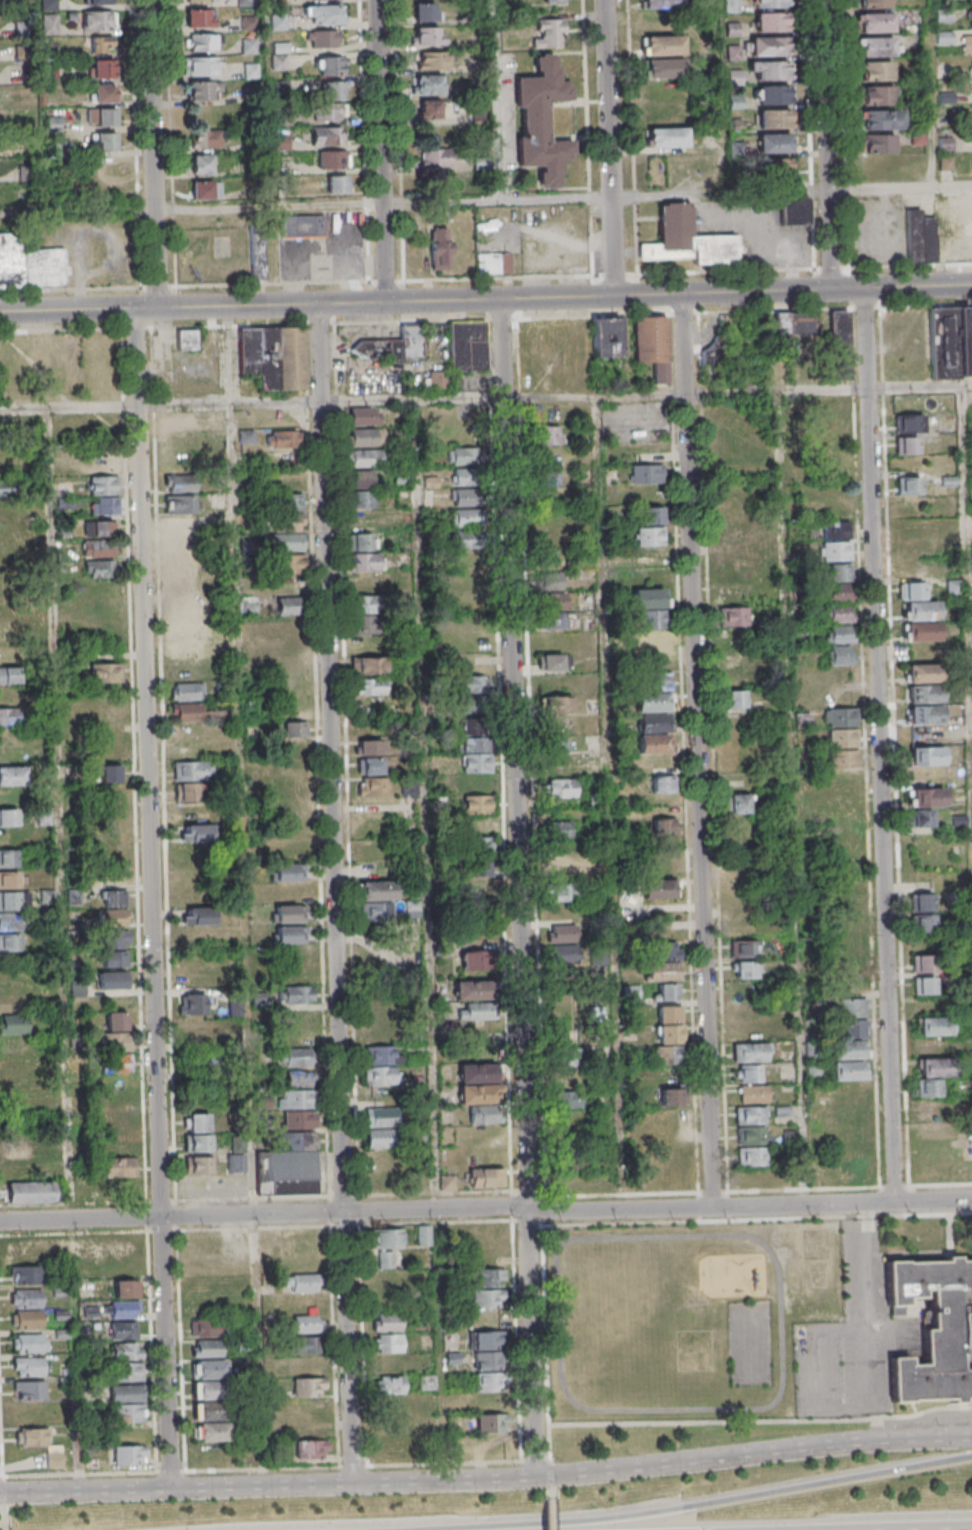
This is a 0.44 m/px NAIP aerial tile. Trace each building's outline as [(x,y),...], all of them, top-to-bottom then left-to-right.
[(273,9),(273,0),(287,0),(288,8),(273,9)] [(647,11),(646,0),(683,0),(684,10),(647,11)] [(729,13),(729,0),(742,0),(742,12),(729,13)] [(759,9),(759,0),(788,0),(788,8),(759,9)] [(863,10),(862,0),(893,0),(893,9),(863,10)] [(434,3),(414,3),(414,21),(434,21),(434,3)] [(320,8),(343,7),(343,26),(320,26),(320,8)] [(938,9),(952,9),(952,22),(939,23),(938,9)] [(189,11),(212,11),(212,29),(190,30),(189,11)] [(85,13),(116,13),(116,32),(86,32),(85,13)] [(55,33),(55,15),(44,15),(44,33),(55,33)] [(760,15),(788,15),(788,33),(760,33),(760,15)] [(863,16),(895,15),(895,33),(863,34),(863,16)] [(273,16),(288,16),(289,31),(274,31),(273,16)] [(244,17),(259,17),(259,31),(245,32),(244,17)] [(563,47),(563,19),(533,19),(533,47),(563,47)] [(729,24),(742,23),(743,37),(729,37),(729,24)] [(415,45),(443,45),(443,27),(415,27),(415,45)] [(341,47),(341,30),(306,30),(306,47),(341,47)] [(938,33),(951,32),(952,46),(939,47),(938,33)] [(194,35),(216,35),(217,53),(194,54),(194,35)] [(962,35),(962,52),(971,52),(971,35),(962,35)] [(95,38),(116,38),(116,56),(96,57),(95,38)] [(648,40),(685,39),(686,57),(649,58),(648,40)] [(753,40),(790,39),(791,57),(754,58),(753,40)] [(864,40),(896,39),(896,57),(864,58),(864,40)] [(245,40),(260,40),(260,55),(246,55),(245,40)] [(730,47),(743,46),(744,60),(731,60),(730,47)] [(417,70),(448,70),(448,51),(417,51),(417,70)] [(274,56),(289,56),(289,71),(275,71),(274,56)] [(518,81),(541,80),(541,73),(538,74),(537,60),(543,60),(542,57),(554,56),(557,59),(558,71),(560,71),(561,85),(570,84),(570,90),(573,90),(574,103),(550,105),(552,144),(576,143),(576,158),(573,158),(573,163),(564,164),(565,177),(561,177),(562,189),(559,192),(548,192),(548,188),(544,188),(543,177),(546,177),(546,168),(522,169),(520,140),(526,140),(525,110),(519,110),(518,81)] [(193,60),(215,59),(216,78),(193,78),(193,60)] [(322,60),(345,59),(345,77),(323,78),(322,60)] [(95,62),(116,62),(116,81),(96,81),(95,62)] [(649,63),(686,62),(687,80),(650,81),(649,63)] [(762,64),(790,64),(790,82),(762,83),(762,64)] [(865,65),(893,64),(894,82),(865,82),(865,65)] [(247,65),(262,65),(262,80),(248,80),(247,65)] [(731,72),(744,71),(745,85),(731,85),(731,72)] [(420,78),(442,78),(443,96),(420,97),(420,78)] [(276,82),(291,81),(291,96),(277,97),(276,82)] [(322,99),(344,100),(345,82),(323,81),(322,99)] [(192,85),(215,84),(215,102),(193,103),(192,85)] [(96,87),(117,86),(117,105),(96,105),(96,87)] [(761,88),(790,88),(790,106),(762,106),(761,88)] [(865,89),(894,88),(894,106),(865,106),(865,89)] [(249,90),(263,89),(264,104),(249,105),(249,90)] [(732,97),(745,96),(745,110),(732,110),(732,97)] [(417,99),(417,118),(442,118),(442,99),(417,99)] [(345,103),(313,103),(313,120),(345,120),(345,103)] [(913,107),(927,106),(927,120),(914,120),(913,107)] [(98,111),(119,111),(119,129),(99,130),(98,111)] [(762,113),(791,112),(791,131),(763,131),(762,113)] [(866,113),(904,113),(905,131),(866,132),(866,113)] [(732,121),(745,120),(746,134),(732,134),(732,121)] [(323,130),(346,129),(346,147),(324,148),(323,130)] [(192,130),(192,148),(220,148),(220,130),(192,130)] [(651,132),(688,130),(689,149),(652,150),(651,132)] [(914,133),(927,133),(928,146),(915,147),(914,133)] [(99,136),(119,135),(120,154),(99,154),(99,136)] [(760,137),(793,136),(793,155),(761,156),(760,137)] [(277,137),(292,137),(292,152),(278,152),(277,137)] [(868,137),(897,137),(897,155),(868,155),(868,137)] [(941,139),(954,139),(955,152),(941,153),(941,139)] [(733,145),(746,144),(746,158),(733,158),(733,145)] [(439,177),(439,168),(453,168),(453,149),(417,149),(417,177),(439,177)] [(326,153),(349,152),(349,171),(326,171),(326,153)] [(191,154),(191,173),(212,173),(212,154),(191,154)] [(941,158),(955,157),(955,171),(942,171),(941,158)] [(761,162),(793,161),(794,179),(762,180),(761,162)] [(346,175),(327,175),(327,194),(346,194),(346,175)] [(220,181),(192,181),(192,199),(220,199),(220,181)] [(939,195),(940,214),(922,215),(922,209),(905,209),(906,263),(971,261),(971,194),(939,195)] [(780,225),(810,225),(810,201),(780,201),(780,225)] [(639,260),(693,259),(693,264),(738,263),(738,235),(692,235),(691,202),(659,203),(660,243),(638,244),(639,260)] [(323,237),(323,217),(282,216),(282,237),(323,237)] [(450,270),(450,228),(430,228),(430,270),(450,270)] [(66,287),(65,248),(22,248),(22,233),(0,233),(0,288),(66,287)] [(250,282),(264,282),(264,235),(250,235),(250,282)] [(475,253),(475,274),(511,274),(511,253),(475,253)] [(928,307),(930,379),(971,378),(971,307),(928,307)] [(849,310),(774,311),(774,337),(828,336),(828,380),(850,379),(849,310)] [(633,362),(652,362),(652,383),(668,383),(668,316),(633,316),(633,362)] [(621,318),(592,318),(592,359),(621,359),(621,318)] [(448,372),(485,372),(485,321),(448,321),(448,372)] [(421,358),(421,324),(400,324),(400,339),(355,340),(355,359),(421,358)] [(259,390),(304,390),(303,327),(238,327),(239,374),(259,374),(259,390)] [(176,351),(197,351),(197,329),(176,329),(176,351)] [(732,365),(730,333),(713,334),(714,348),(700,348),(701,366),(732,365)] [(428,388),(447,388),(447,371),(428,371),(428,388)] [(456,406),(460,433),(482,430),(480,411),(471,413),(470,404),(456,406)] [(380,407),(349,407),(350,446),(383,446),(383,427),(381,427),(380,407)] [(922,414),(893,414),(893,432),(922,432),(922,414)] [(535,445),(563,445),(563,426),(535,426),(535,445)] [(239,443),(254,443),(254,429),(239,429),(239,443)] [(267,449),(299,449),(299,430),(267,430),(267,449)] [(917,454),(917,437),(895,437),(895,454),(917,454)] [(450,465),(481,465),(481,448),(450,448),(450,465)] [(381,467),(381,450),(347,450),(347,467),(381,467)] [(662,464),(631,464),(631,483),(662,483),(662,464)] [(484,485),(484,470),(451,470),(451,485),(484,485)] [(557,470),(532,470),(532,486),(557,486),(557,470)] [(297,488),(297,471),(268,472),(268,488),(297,488)] [(350,471),(350,487),(372,487),(372,471),(350,471)] [(195,491),(195,475),(165,475),(165,491),(195,491)] [(118,514),(118,476),(91,476),(91,514),(118,514)] [(898,495),(920,495),(920,477),(898,477),(898,495)] [(453,505),(483,505),(483,489),(453,489),(453,505)] [(374,491),(350,491),(350,509),(374,509),(374,491)] [(302,551),(302,494),(272,494),(273,532),(263,532),(263,551),(302,551)] [(165,513),(196,513),(196,496),(165,496),(165,513)] [(58,506),(68,507),(69,499),(60,498),(58,506)] [(10,502),(0,502),(0,517),(10,517),(10,502)] [(663,524),(663,507),(642,507),(642,524),(663,524)] [(450,526),(480,526),(480,509),(450,509),(450,526)] [(375,511),(349,511),(349,530),(375,530),(375,511)] [(85,535),(115,535),(115,521),(85,521),(85,535)] [(823,539),(851,539),(851,522),(823,522),(823,539)] [(664,528),(634,528),(634,546),(664,546),(664,528)] [(453,549),(480,549),(480,530),(453,530),(453,549)] [(535,530),(535,548),(563,548),(563,530),(535,530)] [(348,533),(348,550),(376,550),(376,533),(348,533)] [(115,540),(83,540),(83,557),(115,557),(115,540)] [(851,561),(851,541),(819,541),(819,561),(851,561)] [(635,567),(663,567),(663,550),(635,550),(635,567)] [(348,554),(348,571),(382,571),(382,554),(348,554)] [(303,556),(267,556),(267,574),(303,574),(303,556)] [(560,570),(560,560),(543,559),(543,569),(560,570)] [(118,560),(83,560),(83,578),(118,578),(118,560)] [(827,564),(827,581),(855,581),(855,564),(827,564)] [(451,591),(483,591),(483,572),(451,572),(451,591)] [(536,589),(560,589),(560,572),(536,572),(536,589)] [(938,601),(924,602),(924,582),(902,582),(903,641),(938,641),(938,601)] [(854,603),(854,584),(829,584),(829,603),(854,603)] [(632,610),(635,610),(636,650),(668,649),(667,607),(668,607),(667,589),(632,589),(632,610)] [(565,610),(565,592),(539,592),(539,610),(565,610)] [(352,615),(384,615),(384,596),(352,596),(352,615)] [(307,597),(276,597),(276,614),(307,614),(307,597)] [(255,598),(243,598),(243,610),(255,610),(255,598)] [(854,605),(829,605),(829,622),(854,622),(854,605)] [(719,626),(748,626),(748,607),(719,607),(719,626)] [(565,629),(565,614),(536,614),(536,629),(565,629)] [(379,628),(379,618),(356,618),(356,628),(379,628)] [(855,626),(829,626),(829,643),(855,643),(855,626)] [(383,653),(383,638),(353,638),(353,653),(383,653)] [(856,664),(856,646),(830,646),(830,664),(856,664)] [(721,649),(721,667),(747,667),(747,649),(721,649)] [(569,655),(538,655),(538,673),(569,673),(569,655)] [(354,659),(354,674),(385,674),(385,659),(354,659)] [(91,663),(91,683),(121,683),(121,663),(91,663)] [(939,664),(906,664),(906,682),(939,682),(939,664)] [(20,684),(20,667),(0,667),(0,684),(20,684)] [(636,753),(669,753),(669,713),(670,713),(670,671),(635,671),(635,692),(636,692),(636,753)] [(488,676),(459,676),(459,696),(488,696),(488,676)] [(354,694),(384,694),(384,679),(354,679),(354,694)] [(203,683),(173,683),(173,701),(203,701),(203,683)] [(940,685),(908,685),(908,704),(940,704),(940,685)] [(744,690),(726,690),(726,708),(744,708),(744,690)] [(571,697),(541,697),(541,715),(571,715),(571,697)] [(227,720),(227,711),(203,711),(203,704),(176,704),(176,720),(227,720)] [(909,724),(941,724),(941,706),(909,706),(909,724)] [(19,726),(19,708),(0,708),(0,726),(19,726)] [(859,708),(825,708),(826,769),(860,768),(859,708)] [(486,719),(459,719),(459,752),(486,752),(486,719)] [(286,722),(286,738),(306,738),(306,722),(286,722)] [(176,743),(201,743),(201,725),(176,725),(176,743)] [(566,755),(566,736),(542,736),(542,755),(566,755)] [(358,755),(382,755),(382,740),(358,740),(358,755)] [(910,748),(910,767),(942,767),(942,748),(910,748)] [(489,754),(461,754),(461,772),(489,772),(489,754)] [(602,757),(585,757),(585,771),(602,771),(602,757)] [(360,775),(382,775),(382,758),(360,758),(360,775)] [(541,776),(576,776),(576,758),(541,758),(541,776)] [(173,761),(173,780),(211,780),(211,761),(173,761)] [(99,764),(99,783),(121,783),(121,764),(99,764)] [(25,786),(25,766),(0,766),(0,786),(25,786)] [(651,793),(673,793),(673,776),(651,776),(651,793)] [(390,779),(357,779),(357,795),(390,795),(390,779)] [(541,797),(576,797),(576,779),(541,779),(541,797)] [(272,782),(272,799),(304,799),(304,782),(272,782)] [(401,793),(414,793),(414,782),(401,782),(401,793)] [(199,801),(199,784),(178,783),(178,801),(199,801)] [(944,807),(943,788),(909,789),(909,807),(912,807),(912,828),(932,827),(932,807),(944,807)] [(16,806),(16,790),(0,790),(0,806),(16,806)] [(750,793),(728,793),(728,813),(750,813),(750,793)] [(492,851),(491,795),(462,796),(463,816),(462,816),(463,852),(492,851)] [(124,823),(124,806),(110,806),(110,823),(124,823)] [(17,826),(17,810),(0,810),(0,826),(17,826)] [(676,836),(676,818),(653,818),(653,836),(676,836)] [(548,821),(548,839),(569,839),(569,821),(548,821)] [(184,842),(212,842),(212,825),(184,825),(184,842)] [(580,858),(580,841),(549,841),(549,858),(580,858)] [(19,871),(0,871),(0,854),(19,854),(19,871)] [(491,861),(465,861),(465,880),(491,880),(491,861)] [(587,881),(587,862),(549,862),(549,881),(587,881)] [(303,864),(274,864),(274,881),(303,881),(303,864)] [(21,892),(0,892),(0,876),(21,875),(21,892)] [(393,922),(393,900),(394,900),(395,881),(360,881),(360,922),(393,922)] [(675,881),(641,881),(641,898),(675,898),(675,881)] [(550,883),(550,902),(582,902),(582,883),(550,883)] [(127,891),(102,891),(102,906),(127,906),(127,891)] [(933,893),(914,893),(914,911),(933,911),(933,893)] [(22,912),(0,912),(0,896),(22,895),(22,912)] [(461,929),(483,929),(483,899),(461,899),(461,929)] [(274,922),(305,922),(305,905),(274,905),(274,922)] [(187,925),(215,925),(215,908),(187,908),(187,925)] [(97,925),(127,925),(127,909),(97,909),(97,925)] [(27,931),(27,914),(0,914),(0,931),(27,931)] [(911,914),(911,932),(935,932),(935,914),(911,914)] [(755,919),(733,919),(733,937),(755,937),(755,919)] [(549,964),(579,964),(579,922),(549,922),(549,964)] [(305,926),(275,926),(275,943),(305,943),(305,926)] [(128,967),(128,949),(127,949),(127,931),(102,931),(102,967),(128,967)] [(23,954),(0,954),(0,938),(23,937),(23,954)] [(759,941),(731,940),(730,957),(758,957),(759,941)] [(681,982),(680,942),(650,943),(651,962),(645,962),(645,982),(681,982)] [(489,950),(461,950),(461,970),(489,970),(489,950)] [(912,972),(930,972),(930,955),(912,955),(912,972)] [(760,962),(735,962),(735,979),(760,979),(760,962)] [(128,972),(97,972),(97,989),(128,989),(128,972)] [(914,977),(914,994),(936,994),(936,977),(914,977)] [(493,981),(454,981),(454,1000),(493,1000),(493,981)] [(657,984),(657,1001),(679,1001),(679,984),(657,984)] [(313,1003),(313,986),(284,986),(284,1003),(313,1003)] [(184,1015),(205,1015),(205,993),(184,993),(184,1015)] [(831,1041),(832,1081),(867,1080),(866,1060),(868,1060),(867,1019),(868,1019),(867,999),(840,999),(841,1020),(852,1019),(852,1040),(831,1041)] [(494,1019),(494,1004),(462,1004),(462,1019),(494,1019)] [(657,1043),(683,1043),(683,1006),(657,1006),(657,1043)] [(126,1020),(126,1012),(106,1012),(106,1031),(129,1031),(129,1020),(126,1020)] [(6,1017),(31,1017),(31,1036),(1,1037),(1,1026),(6,1026),(6,1017)] [(919,1057),(951,1056),(949,1017),(917,1018),(919,1057)] [(187,1024),(187,1045),(213,1045),(214,1025),(187,1024)] [(100,1034),(100,1050),(132,1050),(132,1034),(100,1034)] [(770,1043),(733,1043),(733,1062),(770,1062),(770,1043)] [(365,1066),(365,1084),(396,1084),(396,1045),(365,1045),(365,1066)] [(557,1045),(557,1066),(605,1067),(605,1045),(557,1045)] [(684,1046),(648,1046),(648,1065),(684,1065),(684,1046)] [(286,1067),(313,1067),(313,1048),(286,1048),(286,1067)] [(132,1073),(132,1054),(102,1054),(102,1073),(132,1073)] [(218,1056),(187,1056),(187,1075),(218,1075),(218,1056)] [(919,1077),(950,1077),(950,1059),(919,1059),(919,1077)] [(495,1083),(495,1065),(459,1065),(459,1083),(495,1083)] [(739,1083),(763,1083),(763,1065),(739,1065),(739,1083)] [(286,1087),(313,1087),(313,1071),(286,1071),(286,1087)] [(557,1087),(582,1087),(582,1074),(557,1074),(557,1087)] [(940,1079),(917,1079),(917,1096),(940,1096),(940,1079)] [(470,1124),(501,1123),(501,1106),(498,1106),(498,1085),(459,1086),(459,1105),(470,1105),(470,1124)] [(739,1103),(769,1103),(769,1085),(739,1085),(739,1103)] [(660,1088),(660,1105),(686,1105),(686,1088),(660,1088)] [(316,1195),(316,1090),(279,1090),(279,1151),(256,1151),(256,1195),(316,1195)] [(584,1108),(584,1091),(563,1091),(563,1108),(584,1108)] [(134,1114),(134,1095),(99,1095),(99,1114),(134,1114)] [(258,1108),(269,1107),(268,1098),(257,1098),(258,1108)] [(365,1107),(365,1126),(398,1126),(398,1107),(365,1107)] [(768,1107),(736,1107),(736,1144),(768,1144),(768,1107)] [(209,1114),(189,1114),(189,1132),(209,1132),(209,1114)] [(366,1148),(394,1148),(394,1129),(366,1129),(366,1148)] [(187,1152),(211,1152),(211,1135),(187,1135),(187,1152)] [(591,1140),(563,1140),(563,1169),(591,1169),(591,1140)] [(766,1147),(738,1147),(737,1166),(766,1166),(766,1147)] [(227,1153),(227,1171),(245,1171),(245,1153),(227,1153)] [(189,1173),(211,1173),(211,1156),(189,1156),(189,1173)] [(135,1177),(135,1158),(103,1158),(103,1177),(135,1177)] [(470,1169),(470,1187),(503,1187),(503,1169),(470,1169)] [(440,1190),(455,1190),(455,1175),(440,1175),(440,1190)] [(6,1202),(54,1202),(54,1182),(6,1182),(6,1202)] [(417,1245),(431,1245),(431,1225),(417,1225),(417,1245)] [(377,1269),(393,1269),(393,1247),(402,1247),(402,1229),(374,1229),(374,1248),(377,1248),(377,1269)] [(958,1261),(971,1261),(971,1289),(960,1290),(961,1313),(971,1312),(971,1347),(963,1347),(963,1355),(960,1355),(961,1370),(971,1370),(971,1398),(962,1398),(962,1402),(951,1403),(951,1398),(910,1400),(910,1402),(892,1402),(890,1359),(908,1358),(908,1366),(925,1365),(924,1330),(932,1330),(932,1313),(928,1314),(927,1306),(931,1306),(931,1288),(923,1289),(923,1297),(912,1298),(912,1305),(906,1305),(907,1315),(891,1315),(891,1306),(888,1306),(887,1262),(905,1262),(905,1263),(946,1262),(946,1258),(957,1257),(958,1261)] [(41,1266),(10,1266),(10,1283),(41,1283),(41,1266)] [(473,1287),(504,1287),(504,1269),(473,1269),(473,1287)] [(376,1292),(400,1292),(400,1272),(376,1272),(376,1292)] [(285,1274),(285,1292),(320,1292),(320,1274),(285,1274)] [(139,1298),(139,1280),(113,1280),(113,1298),(139,1298)] [(9,1307),(41,1307),(41,1290),(9,1290),(9,1307)] [(472,1307),(503,1307),(503,1290),(472,1290),(472,1307)] [(110,1318),(138,1318),(138,1301),(110,1301),(110,1318)] [(474,1392),(507,1391),(505,1310),(473,1311),(474,1392)] [(41,1311),(11,1311),(11,1328),(41,1328),(41,1311)] [(401,1313),(373,1313),(373,1331),(401,1331),(401,1313)] [(293,1315),(293,1333),(322,1333),(322,1315),(293,1315)] [(190,1337),(220,1337),(220,1320),(190,1320),(190,1337)] [(136,1339),(136,1322),(108,1322),(108,1339),(136,1339)] [(45,1352),(45,1334),(11,1334),(11,1352),(45,1352)] [(373,1334),(373,1352),(403,1352),(403,1334),(373,1334)] [(316,1353),(316,1338),(292,1338),(292,1353),(316,1353)] [(221,1340),(190,1340),(190,1356),(221,1356),(221,1340)] [(140,1343),(109,1343),(109,1360),(141,1360),(140,1343)] [(42,1376),(42,1357),(11,1357),(11,1376),(42,1376)] [(298,1375),(319,1375),(319,1358),(298,1358),(298,1375)] [(191,1377),(223,1377),(223,1360),(191,1360),(191,1377)] [(141,1363),(109,1363),(109,1382),(141,1382),(141,1363)] [(374,1376),(374,1394),(404,1394),(404,1376),(374,1376)] [(292,1397),(324,1397),(324,1378),(292,1378),(292,1397)] [(12,1399),(43,1399),(43,1381),(12,1381),(12,1399)] [(191,1399),(222,1399),(222,1381),(191,1381),(191,1399)] [(143,1384),(110,1384),(110,1423),(143,1423),(143,1384)] [(475,1396),(475,1433),(508,1433),(508,1396),(475,1396)] [(223,1420),(223,1403),(192,1403),(192,1420),(223,1420)] [(225,1442),(225,1423),(192,1423),(192,1442),(225,1442)] [(60,1446),(47,1446),(47,1428),(18,1428),(18,1446),(44,1446),(44,1468),(60,1468),(60,1446)] [(294,1458),(325,1458),(325,1440),(294,1440),(294,1458)] [(111,1446),(111,1465),(143,1465),(143,1446),(111,1446)]
